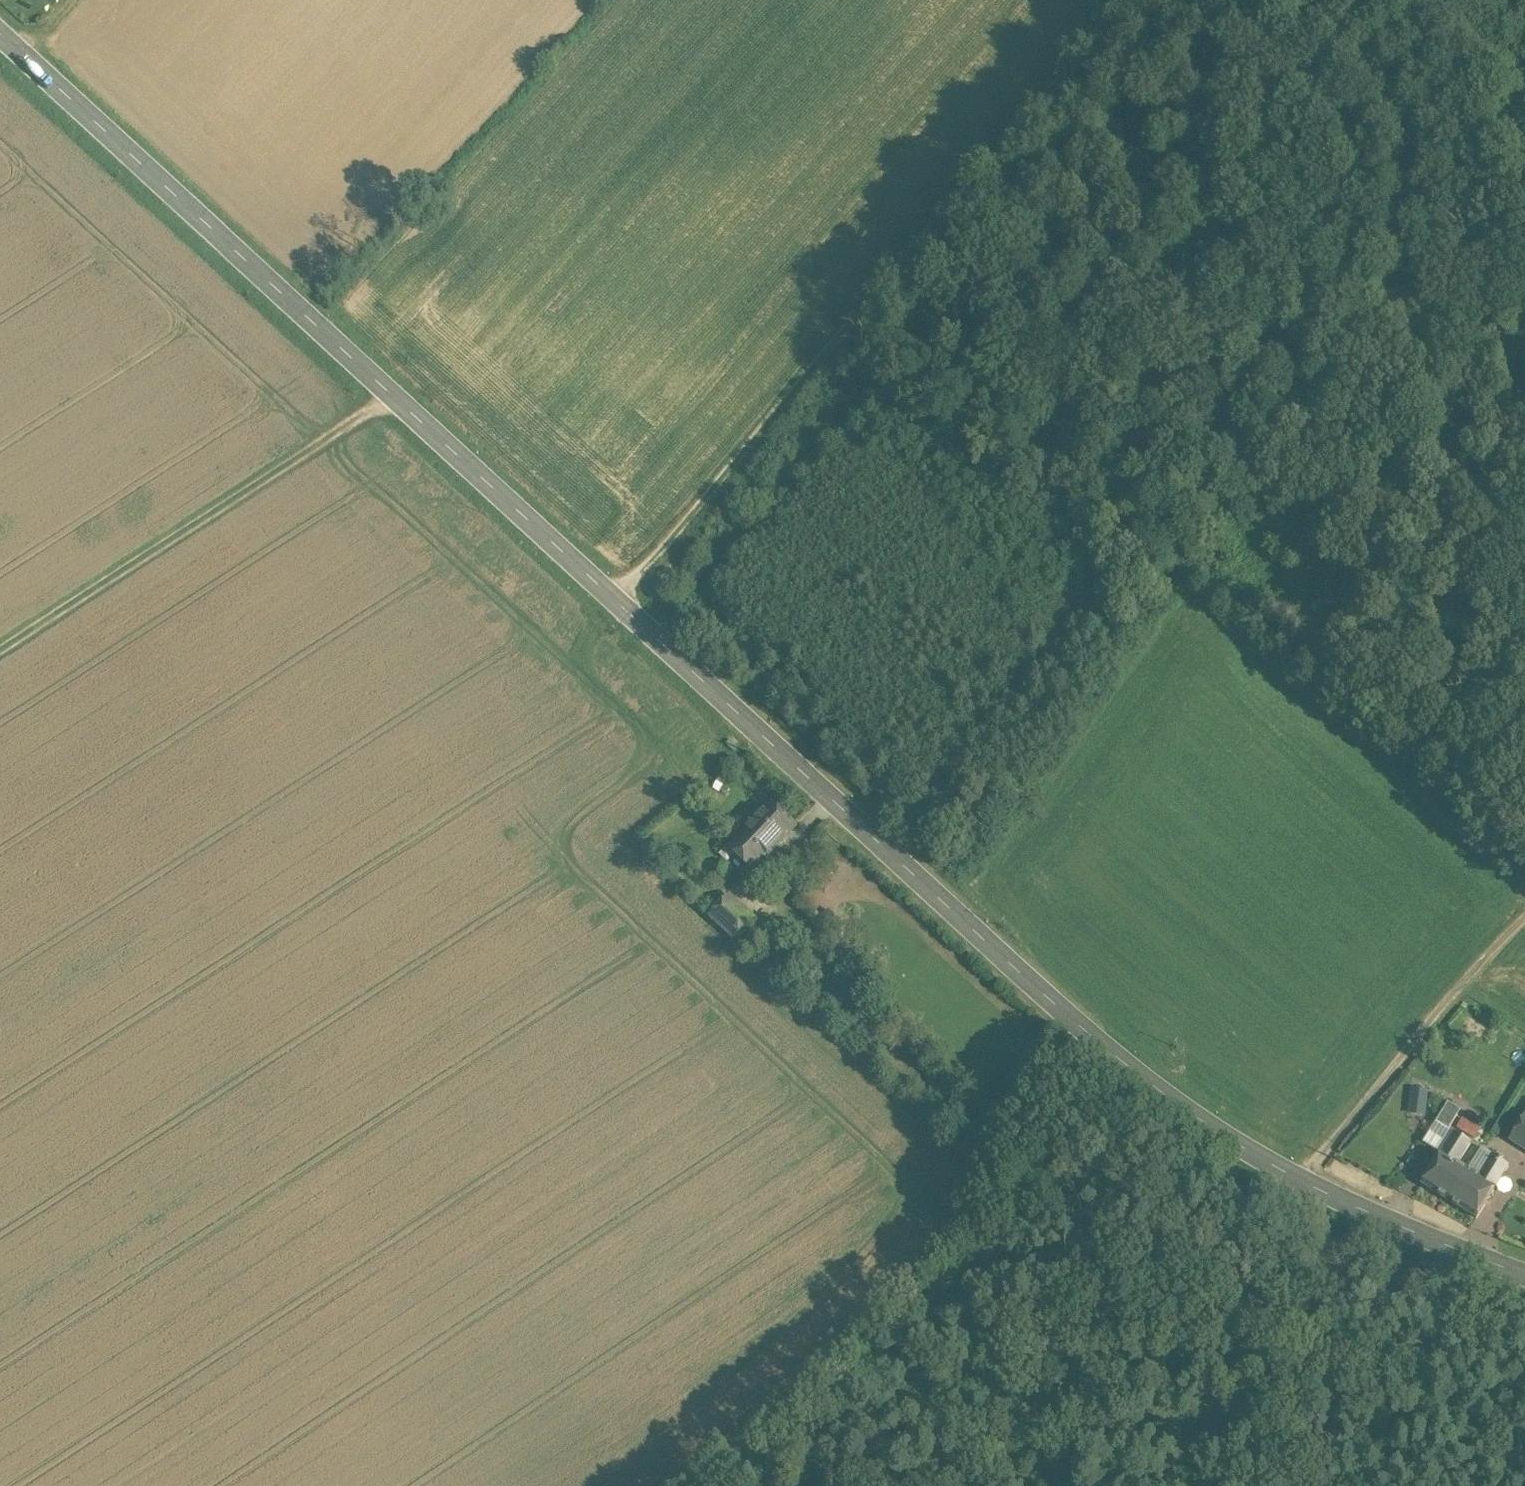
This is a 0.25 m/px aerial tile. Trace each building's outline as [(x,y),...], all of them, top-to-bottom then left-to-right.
[(770,804),(732,845),(756,867),(794,827),(770,804)] [(754,920),(729,896),(710,917),(733,938),(754,920)] [(1424,1114),(1429,1088),(1411,1085),(1406,1111),(1424,1114)] [(1448,1102),(1436,1122),(1449,1130),(1461,1110),(1448,1102)] [(1510,1140),(1524,1150),(1524,1116),(1510,1140)] [(1480,1129),(1463,1119),(1457,1128),(1474,1138),(1480,1129)] [(1454,1132),(1441,1154),(1441,1153),(1422,1184),(1449,1201),(1468,1170),(1458,1164),(1471,1143),(1454,1132)] [(1479,1177),(1468,1170),(1449,1201),(1477,1218),(1508,1167),(1492,1156),(1479,1177)]
